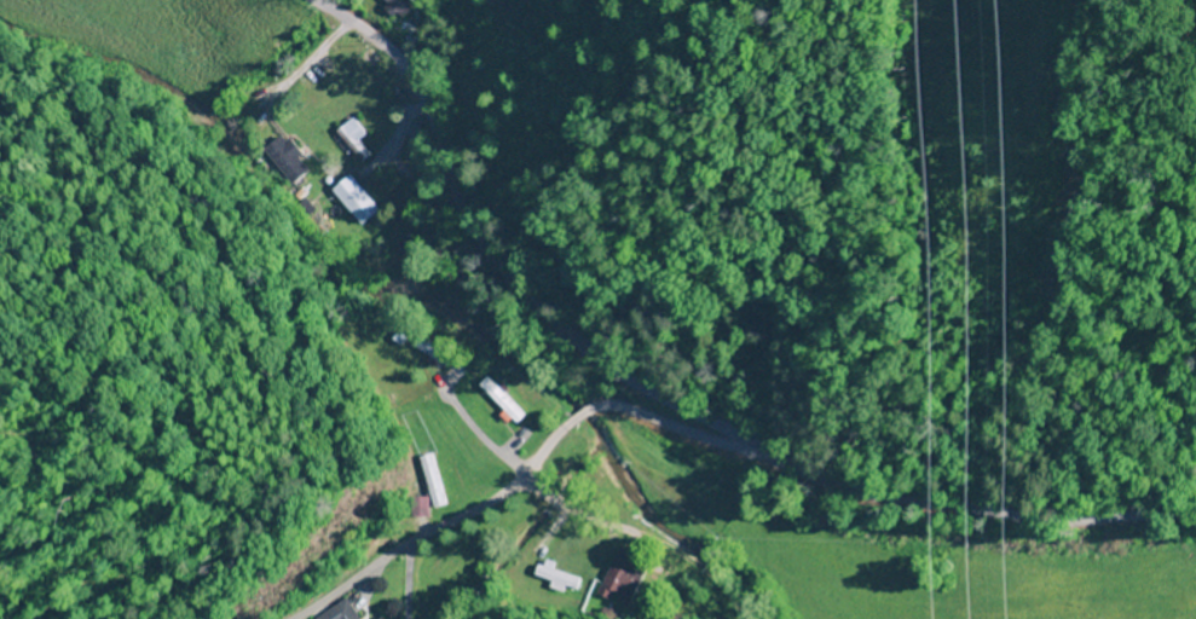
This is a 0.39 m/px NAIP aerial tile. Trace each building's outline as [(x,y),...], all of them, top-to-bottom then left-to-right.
[(407,0),(376,0),(397,21),(412,5),(407,0)] [(521,417),(493,386),(485,393),(513,424),(521,417)] [(433,488),(439,509),(450,505),(445,485),(433,488)] [(575,595),(582,578),(540,562),(533,578),(575,595)] [(357,599),(320,618),(367,618),(357,599)]
